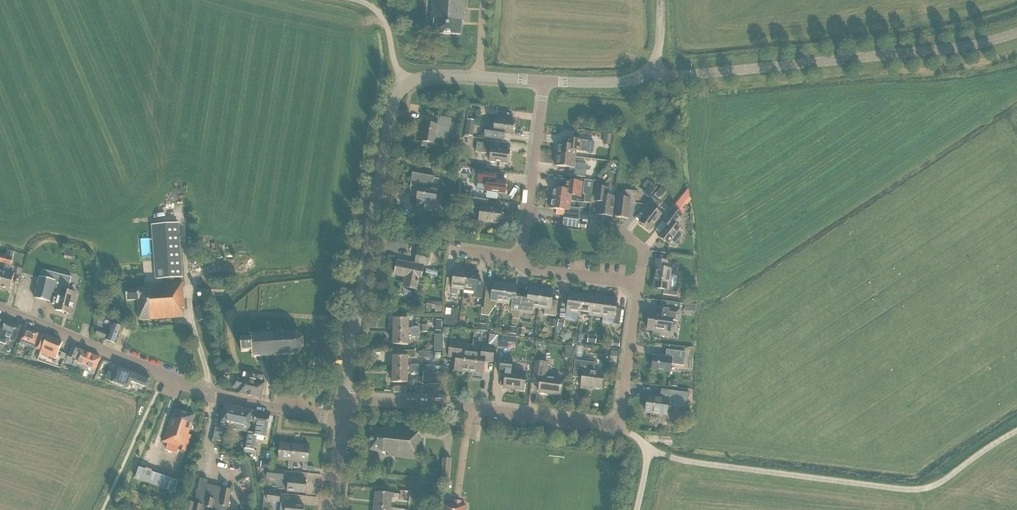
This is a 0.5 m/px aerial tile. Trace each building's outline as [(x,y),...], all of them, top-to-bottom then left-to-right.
[(465,13),(466,0),(432,0),(431,20),(434,20),(433,33),(443,33),(443,34),(451,34),(461,35),(462,21),(464,22),(464,13),(465,13)] [(435,137),(448,139),(451,119),(438,116),(437,125),(419,122),(416,140),(422,141),(421,146),(427,147),(428,142),(434,144),(435,137)] [(486,125),(484,137),(504,140),(505,134),(512,135),(514,122),(495,119),(494,126),(486,125)] [(465,136),(472,136),(473,128),(466,127),(465,136)] [(602,144),(610,145),(611,134),(603,133),(602,144)] [(558,143),(557,155),(575,157),(576,151),(586,152),(588,141),(566,138),(565,144),(558,143)] [(495,143),(483,141),(483,142),(476,141),(475,151),(482,152),(482,153),(490,154),(489,161),(508,164),(510,151),(495,149),(495,143)] [(574,163),(575,157),(557,155),(555,166),(570,167),(569,175),(585,177),(587,165),(574,163)] [(433,164),(432,170),(449,173),(449,172),(449,166),(433,164)] [(473,170),(472,176),(479,177),(478,183),(486,184),(485,190),(485,191),(504,193),(506,180),(496,179),(497,173),(480,170),(473,170)] [(426,209),(431,210),(432,209),(433,207),(434,208),(435,202),(440,202),(441,197),(436,196),(437,190),(431,189),(433,176),(412,173),(410,186),(419,187),(416,205),(425,206),(425,208),(426,209)] [(564,189),(552,188),(551,198),(571,201),(571,195),(581,196),(582,182),(565,180),(564,189)] [(596,186),(594,201),(600,202),(599,215),(612,216),(614,197),(607,196),(608,188),(596,186)] [(664,193),(658,189),(653,195),(658,199),(664,193)] [(668,224),(658,237),(669,245),(670,243),(672,244),(675,244),(680,236),(680,234),(678,233),(681,229),(675,225),(683,215),(682,215),(685,210),(681,207),(689,196),(689,189),(688,189),(673,208),(663,220),(668,224)] [(630,202),(636,203),(637,191),(625,190),(624,198),(617,197),(615,217),(628,218),(630,202)] [(661,203),(651,196),(644,206),(649,209),(639,222),(649,230),(662,214),(656,210),(661,203)] [(478,221),(500,224),(502,208),(487,207),(488,200),(473,198),(472,207),(480,208),(478,221)] [(570,207),(571,201),(551,198),(550,209),(564,211),(563,218),(579,221),(580,209),(570,207)] [(586,222),(579,221),(563,219),(562,225),(578,227),(585,228),(586,222)] [(153,225),(151,225),(155,270),(163,269),(164,278),(164,279),(165,283),(174,283),(174,278),(182,277),(178,223),(153,225)] [(429,252),(418,249),(415,265),(397,261),(395,274),(406,276),(404,287),(416,289),(418,279),(421,279),(423,267),(421,266),(422,264),(426,265),(429,252)] [(5,264),(3,271),(0,283),(0,289),(10,291),(14,274),(8,272),(10,265),(11,265),(13,258),(7,257),(5,264)] [(657,267),(654,287),(663,289),(662,294),(676,296),(677,287),(675,287),(676,277),(673,274),(670,275),(671,269),(666,268),(667,261),(656,260),(655,267),(657,267)] [(457,289),(464,290),(466,270),(454,269),(453,279),(447,278),(445,293),(456,295),(457,289)] [(34,298),(50,302),(52,292),(59,294),(55,310),(70,314),(76,293),(68,291),(71,277),(42,270),(40,277),(39,277),(34,298)] [(477,282),(478,272),(466,270),(464,290),(475,292),(475,297),(481,298),(483,283),(477,282)] [(138,289),(126,290),(126,300),(138,300),(139,320),(183,317),(182,308),(184,308),(182,282),(174,283),(165,283),(148,284),(148,286),(138,287),(138,289)] [(495,302),(503,303),(505,284),(493,282),(492,292),(486,291),(484,308),(481,308),(480,314),(488,315),(495,304),(495,302)] [(518,319),(519,319),(523,290),(517,290),(517,285),(505,284),(503,303),(507,304),(513,318),(518,319)] [(211,285),(211,296),(224,296),(224,285),(211,285)] [(533,308),(538,308),(541,288),(529,287),(528,291),(523,290),(519,319),(520,312),(532,313),(533,308)] [(552,301),(553,290),(541,288),(538,308),(545,309),(544,315),(556,317),(558,301),(552,301)] [(567,312),(578,314),(581,294),(569,292),(568,303),(562,302),(560,317),(566,318),(567,312)] [(578,314),(590,315),(593,296),(581,294),(578,314)] [(590,315),(602,317),(605,297),(593,296),(590,315)] [(617,299),(605,297),(602,317),(614,319),(613,324),(620,325),(622,310),(616,309),(617,299)] [(649,313),(647,330),(664,332),(664,331),(671,332),(673,320),(678,321),(680,309),(679,309),(680,303),(670,302),(669,308),(660,307),(659,314),(649,313)] [(445,315),(443,324),(457,326),(459,309),(452,308),(451,316),(445,315)] [(97,327),(96,329),(98,330),(101,331),(102,329),(103,327),(101,326),(105,318),(97,315),(97,327)] [(106,317),(104,323),(112,326),(106,340),(116,344),(119,335),(128,338),(130,330),(122,327),(115,324),(116,321),(106,317)] [(14,341),(20,326),(3,319),(0,329),(0,342),(5,344),(7,339),(14,341)] [(408,319),(393,319),(393,332),(419,332),(419,327),(412,327),(412,328),(408,328),(408,319)] [(564,320),(557,319),(556,327),(563,328),(564,320)] [(20,344),(34,349),(39,333),(25,328),(20,344)] [(105,338),(107,333),(106,333),(107,330),(102,329),(101,331),(98,330),(96,335),(105,338)] [(481,353),(471,352),(469,372),(483,374),(485,359),(492,360),(494,346),(496,347),(497,335),(495,335),(496,332),(488,331),(488,335),(489,335),(488,346),(482,345),(481,353)] [(302,338),(297,332),(295,332),(288,332),(286,332),(279,333),(277,333),(270,333),(268,333),(268,334),(261,334),(260,334),(252,334),(250,334),(250,336),(242,337),(242,340),(240,340),(241,352),(251,351),(252,355),(251,355),(251,357),(253,357),(261,356),(261,357),(262,356),(270,356),(271,356),(279,355),(280,355),(288,355),(289,355),(289,354),(296,354),(297,354),(298,353),(297,353),(303,348),(304,346),(303,346),(303,339),(302,337),(302,338)] [(419,337),(419,332),(393,332),(393,345),(408,345),(408,335),(412,335),(412,337),(419,337)] [(40,333),(35,348),(41,351),(47,336),(40,333)] [(587,342),(595,344),(596,336),(588,335),(587,342)] [(62,342),(47,336),(41,351),(40,353),(55,359),(62,342)] [(516,337),(502,336),(500,347),(507,348),(507,344),(515,345),(516,337)] [(455,370),(469,372),(471,352),(461,351),(462,342),(450,341),(449,355),(456,356),(455,370)] [(575,355),(583,356),(584,347),(576,346),(575,355)] [(72,366),(76,368),(76,367),(93,375),(100,358),(79,350),(73,347),(69,357),(68,356),(65,363),(73,366),(72,366)] [(670,371),(671,364),(683,366),(685,352),(666,350),(665,358),(653,356),(652,369),(670,371)] [(399,357),(393,357),(392,369),(418,370),(419,365),(411,365),(411,366),(408,366),(408,358),(415,358),(415,351),(399,351),(399,357)] [(504,388),(523,390),(525,374),(510,372),(512,360),(501,358),(499,374),(505,375),(504,388)] [(603,373),(594,371),(595,363),(575,361),(573,377),(582,378),(581,388),(589,389),(589,387),(601,389),(603,373)] [(539,392),(560,395),(562,379),(546,377),(548,363),(536,362),(533,383),(540,384),(539,392)] [(135,372),(118,366),(112,382),(128,388),(131,381),(147,387),(151,379),(135,372)] [(418,375),(418,370),(392,369),(392,382),(407,383),(407,374),(411,374),(411,375),(418,375)] [(239,393),(261,398),(265,382),(264,382),(263,376),(243,372),(242,379),(235,377),(233,387),(240,389),(239,393)] [(430,381),(430,384),(441,384),(441,372),(430,372),(430,381)] [(667,390),(666,393),(661,392),(660,398),(648,397),(646,412),(666,415),(667,406),(672,407),(673,405),(675,405),(677,405),(679,405),(680,404),(682,403),(683,402),(684,401),(685,400),(686,398),(687,397),(688,395),(688,394),(690,394),(690,393),(667,390)] [(226,406),(221,427),(246,432),(251,433),(252,425),(248,424),(251,412),(226,406)] [(191,435),(188,434),(195,415),(176,409),(174,415),(171,414),(162,442),(179,447),(178,450),(185,452),(191,435)] [(244,449),(243,452),(251,453),(256,458),(257,451),(254,450),(256,436),(265,437),(266,429),(267,429),(269,414),(255,412),(252,425),(251,433),(246,432),(244,448),(244,449)] [(387,456),(418,459),(420,438),(418,438),(419,429),(384,426),(383,429),(371,428),(369,450),(387,452),(387,456)] [(222,429),(215,427),(213,439),(220,441),(222,429)] [(292,469),(293,461),(295,444),(280,443),(278,460),(289,461),(288,468),(292,469)] [(307,470),(309,446),(295,444),(293,461),(303,462),(302,469),(307,470)] [(441,478),(449,479),(451,459),(443,458),(441,478)] [(248,465),(242,467),(244,478),(251,477),(248,465)] [(135,479),(175,493),(179,481),(140,468),(135,479)] [(283,472),(267,470),(267,478),(282,480),(283,472)] [(231,490),(206,485),(207,480),(200,478),(194,503),(187,502),(185,509),(227,509),(231,490)] [(287,491),(304,493),(306,479),(289,478),(287,491)] [(268,491),(267,500),(279,502),(280,493),(268,491)] [(399,494),(375,492),(374,506),(391,508),(392,498),(399,499),(399,494)] [(466,506),(460,505),(461,501),(454,500),(453,504),(442,503),(441,509),(466,509),(466,506)]
